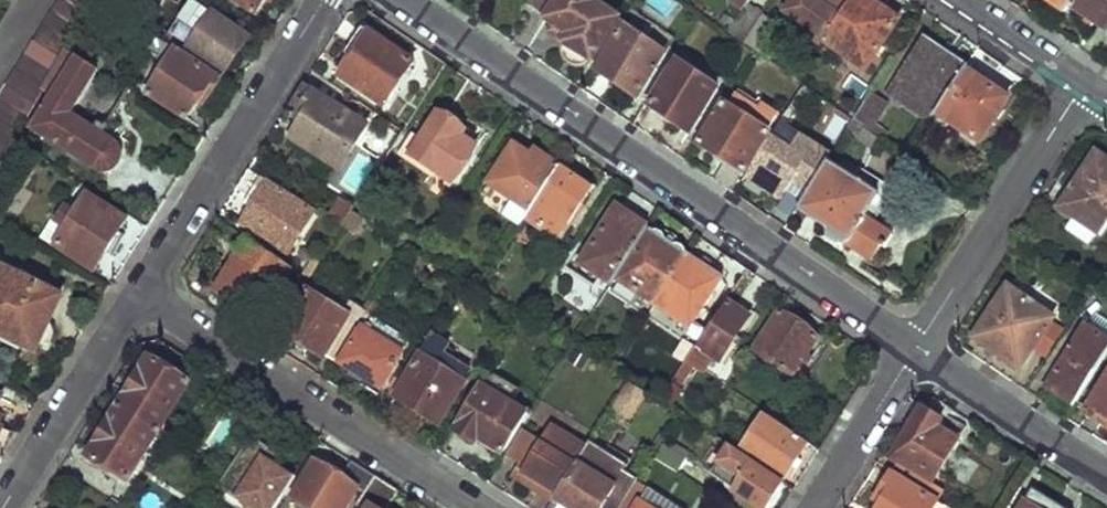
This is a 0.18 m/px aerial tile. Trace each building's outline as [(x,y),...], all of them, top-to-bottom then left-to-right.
[(14,141),(43,92),(68,52),(98,0),(59,0),(0,94),(0,164),(14,141)] [(257,13),(260,8),(266,11),(273,0),(237,0),(257,13)] [(532,11),(555,26),(571,37),(565,47),(564,49),(563,53),(565,59),(567,62),(570,65),(573,67),(577,68),(582,68),(587,66),(589,64),(592,62),(619,21),(594,4),(597,0),(540,0),(532,11)] [(788,12),(827,39),(854,0),(796,0),(788,12)] [(868,69),(901,20),(871,0),(854,0),(827,39),(826,41),(868,69)] [(1065,10),(1069,4),(1072,0),(1051,0),(1065,10)] [(1106,29),(1106,0),(1072,0),(1069,4),(1106,29)] [(729,32),(744,42),(762,17),(764,14),(751,5),(750,7),(747,5),(729,32)] [(214,14),(191,48),(227,72),(250,38),(214,14)] [(756,51),(768,60),(777,46),(766,38),(775,25),(762,17),(744,42),(756,51)] [(549,35),(565,47),(571,37),(555,26),(549,35)] [(341,76),(384,106),(415,63),(365,27),(338,66),(345,70),(341,76)] [(596,72),(637,99),(667,55),(625,27),(596,72)] [(903,102),(932,121),(936,114),(967,69),(969,67),(929,40),(897,88),(908,95),(903,102)] [(179,49),(149,94),(194,122),(223,79),(179,49)] [(68,52),(43,92),(55,100),(36,131),(105,174),(108,174),(112,173),(116,171),(119,169),(120,167),(122,164),(123,160),(123,156),(123,152),(132,147),(108,132),(105,138),(74,118),(103,73),(68,52)] [(649,106),(690,133),(719,89),(678,62),(649,106)] [(936,114),(975,140),(994,113),(999,117),(1011,99),(967,69),(936,114)] [(291,137),(341,170),(367,128),(304,86),(293,103),(307,113),(291,137)] [(881,139),(885,141),(891,131),(880,124),(892,106),(873,93),(855,120),(881,139)] [(700,143),(744,173),(771,132),(727,104),(700,143)] [(412,157),(455,185),(483,143),(440,115),(423,141),(414,135),(406,147),(416,154),(412,157)] [(848,130),(874,148),(881,139),(855,120),(848,130)] [(832,156),(780,123),(747,176),(769,190),(773,184),(787,193),(795,181),(810,191),(832,156)] [(489,184),(531,212),(560,167),(543,155),(537,163),(515,148),(489,184)] [(1062,206),(1104,234),(1106,230),(1106,158),(1097,152),(1062,206)] [(852,240),(879,258),(884,249),(887,251),(896,237),(867,219),(881,196),(830,164),(805,203),(834,221),(830,226),(829,231),(829,234),(831,238),(833,241),(836,243),(840,244),(844,245),(849,243),(852,240)] [(526,219),(559,241),(593,190),(560,167),(531,212),(526,219)] [(244,225),(289,254),(316,213),(249,170),(237,190),(258,203),(244,225)] [(787,193),(773,184),(769,190),(783,199),(787,193)] [(69,232),(58,247),(97,272),(129,222),(92,198),(80,215),(70,208),(60,224),(69,232)] [(332,218),(345,227),(357,209),(344,200),(332,218)] [(581,263),(613,285),(650,230),(619,208),(581,263)] [(252,301),(266,310),(293,268),(217,220),(205,238),(237,258),(213,297),(232,309),(236,303),(247,309),(252,301)] [(621,282),(659,307),(691,257),(653,232),(621,282)] [(844,245),(874,264),(879,258),(852,240),(849,243),(844,245)] [(307,277),(312,279),(325,259),(321,255),(307,277)] [(659,307),(692,329),(725,280),(691,257),(659,307)] [(0,273),(0,334),(39,353),(64,299),(43,288),(49,276),(15,260),(9,272),(2,269),(0,273)] [(1009,287),(976,337),(998,351),(1001,347),(1026,363),(1055,317),(1009,287)] [(284,333),(324,359),(326,354),(337,360),(368,312),(350,301),(341,313),(309,292),(284,333)] [(673,383),(681,389),(705,354),(720,363),(750,319),(730,305),(700,349),(697,347),(696,349),(686,363),(673,383)] [(756,351),(792,377),(818,338),(782,313),(756,351)] [(1049,389),(1075,404),(1106,357),(1106,340),(1087,328),(1049,389)] [(342,363),(381,388),(403,352),(374,334),(370,341),(359,334),(342,363)] [(464,382),(471,371),(443,354),(449,345),(433,334),(420,355),(423,357),(397,398),(409,405),(406,410),(422,419),(424,415),(439,424),(465,382),(464,382)] [(676,356),(686,363),(696,349),(686,341),(676,356)] [(151,361),(121,408),(161,434),(191,387),(151,361)] [(633,421),(648,391),(627,380),(612,410),(633,421)] [(1087,412),(1106,425),(1106,382),(1087,412)] [(479,438),(503,453),(527,413),(483,386),(455,430),(476,443),(479,438)] [(121,408),(89,458),(129,484),(161,434),(121,408)] [(920,410),(890,459),(918,477),(913,486),(923,491),(928,483),(932,485),(965,429),(960,425),(955,432),(920,410)] [(743,451),(786,479),(808,446),(766,418),(743,451)] [(523,469),(558,491),(586,446),(551,425),(541,440),(523,469)] [(4,460),(19,434),(0,426),(0,458),(4,460)] [(512,474),(553,500),(558,491),(523,469),(541,440),(536,436),(512,474)] [(256,441),(222,491),(247,507),(280,507),(298,481),(267,459),(272,451),(256,441)] [(590,448),(557,500),(571,507),(621,507),(631,492),(625,489),(634,476),(590,448)] [(290,505),(296,507),(346,507),(357,490),(365,496),(376,478),(353,463),(343,479),(317,463),(290,505)] [(757,507),(768,507),(784,484),(753,464),(749,469),(743,465),(737,473),(734,472),(728,480),(737,487),(734,493),(757,507)] [(879,507),(933,507),(937,503),(893,476),(880,497),(884,500),(879,507)] [(401,493),(376,478),(365,496),(357,507),(391,507),(401,493)] [(1021,507),(1058,507),(1030,491),(1021,507)]
